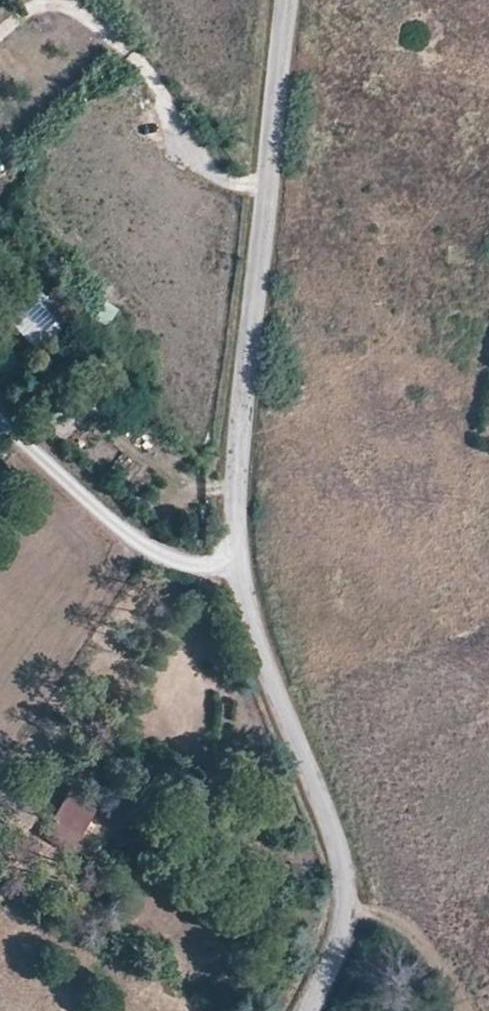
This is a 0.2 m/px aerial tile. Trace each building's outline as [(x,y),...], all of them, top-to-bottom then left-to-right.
[(53,336),(67,322),(43,298),(33,307),(45,318),(41,322),(53,336)] [(42,840),(66,855),(95,803),(69,789),(42,840)]
